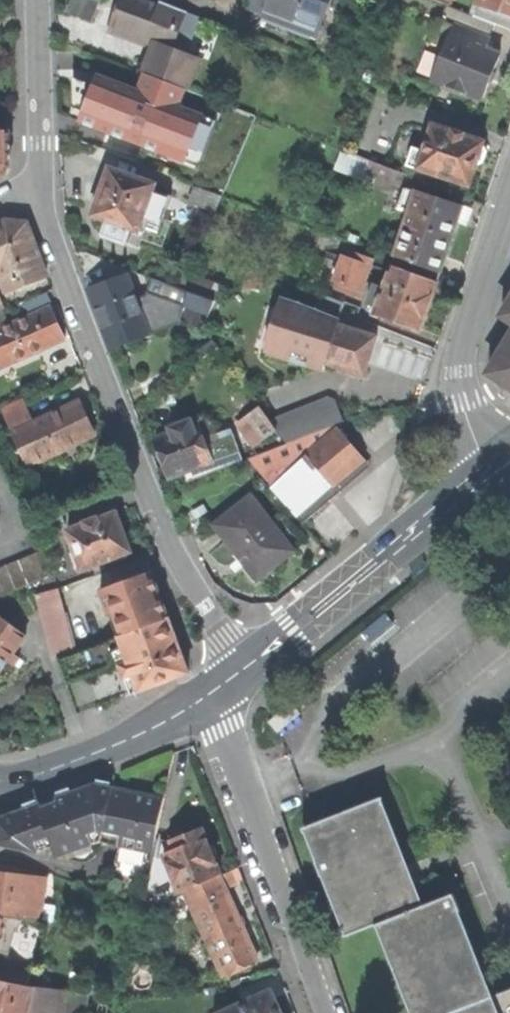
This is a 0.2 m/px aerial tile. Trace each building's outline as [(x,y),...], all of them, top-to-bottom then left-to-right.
[(101,19),(106,0),(77,0),(74,13),(101,19)] [(138,70),(186,88),(197,60),(184,55),(199,18),(163,4),(160,10),(136,0),(124,0),(118,14),(112,29),(149,43),(138,70)] [(318,31),(330,0),(248,0),(246,5),(318,31)] [(478,4),(480,4),(476,16),(496,24),(509,29),(509,0),(480,0),(478,4)] [(476,16),(450,6),(448,5),(442,20),(455,25),(433,79),(483,99),(489,83),(493,81),(494,78),(495,75),(494,70),(501,54),(486,48),(496,24),(476,16)] [(168,149),(190,158),(206,118),(187,110),(194,91),(186,88),(138,70),(137,70),(133,81),(85,63),(80,78),(73,98),(137,122),(141,110),(154,115),(144,138),(168,147),(168,149)] [(451,132),(433,125),(424,153),(413,149),(408,166),(469,186),(473,173),(476,164),(478,165),(482,162),(485,151),(483,146),(482,145),(483,142),(465,136),(465,134),(453,129),(451,132)] [(395,139),(371,130),(360,156),(372,160),(385,166),(395,139)] [(3,176),(8,168),(8,132),(0,132),(0,178),(3,176)] [(398,171),(385,166),(372,160),(367,173),(393,183),(398,171)] [(144,223),(155,226),(161,205),(150,202),(155,184),(111,169),(104,190),(97,216),(142,231),(144,223)] [(223,195),(196,185),(190,201),(216,211),(223,195)] [(462,207),(416,190),(398,241),(399,242),(393,257),(396,258),(439,273),(451,238),(462,207)] [(6,290),(47,274),(27,222),(7,221),(0,224),(0,273),(6,290)] [(356,296),(373,248),(340,236),(323,281),(338,286),(337,288),(356,296)] [(435,282),(439,273),(396,258),(385,287),(375,284),(368,303),(377,307),(375,313),(391,319),(391,321),(404,326),(404,324),(420,330),(430,304),(437,283),(435,282)] [(149,334),(127,276),(89,289),(100,317),(111,348),(149,334)] [(304,286),(277,278),(271,297),(298,306),(304,286)] [(169,299),(210,314),(216,300),(174,285),(169,299)] [(22,303),(29,318),(0,331),(0,366),(65,337),(57,320),(51,308),(53,306),(48,290),(22,303)] [(501,315),(509,321),(509,301),(501,315)] [(350,329),(314,318),(302,355),(364,375),(369,358),(375,336),(359,332),(361,325),(352,322),(350,329)] [(220,349),(205,327),(191,338),(206,359),(220,349)] [(488,372),(509,387),(509,337),(488,372)] [(81,400),(13,432),(28,464),(95,432),(87,414),(81,400)] [(241,420),(257,444),(277,431),(260,407),(241,420)] [(188,482),(243,460),(232,432),(204,442),(197,424),(193,426),(191,421),(175,427),(177,432),(172,434),(156,439),(164,461),(170,477),(185,472),(188,482)] [(334,424),(248,458),(303,524),(340,494),(336,489),(367,462),(334,424)] [(371,467),(367,462),(336,489),(340,494),(356,479),(371,467)] [(294,551),(251,497),(215,525),(233,548),(257,580),(294,551)] [(86,524),(69,530),(83,568),(131,551),(124,532),(117,512),(100,519),(99,517),(86,522),(86,524)] [(43,549),(0,567),(0,596),(52,573),(43,549)] [(116,612),(123,633),(168,616),(158,589),(151,572),(132,579),(131,578),(119,583),(119,584),(102,590),(110,614),(116,612)] [(392,588),(398,594),(410,583),(413,580),(410,577),(408,574),(392,588)] [(60,589),(38,594),(55,657),(76,650),(60,589)] [(123,633),(119,635),(128,660),(120,663),(131,693),(158,682),(188,671),(168,616),(123,633)] [(17,645),(0,632),(0,668),(1,667),(17,645)] [(164,795),(130,788),(96,781),(34,804),(0,816),(0,844),(36,851),(54,845),(58,856),(68,859),(74,861),(80,861),(86,860),(93,858),(98,855),(102,849),(103,842),(100,841),(92,844),(89,833),(99,829),(121,834),(113,871),(147,878),(164,795)] [(347,936),(376,924),(424,905),(415,883),(408,866),(380,798),(342,813),(303,828),(316,861),(314,862),(321,877),(323,876),(347,936)] [(186,889),(219,874),(210,850),(201,827),(170,839),(172,846),(162,850),(170,869),(147,878),(139,910),(186,889)] [(0,871),(0,914),(5,915),(49,920),(54,904),(42,903),(45,877),(0,871)] [(239,919),(219,874),(186,889),(206,934),(199,938),(206,954),(214,950),(224,974),(257,959),(239,919)] [(495,996),(493,997),(488,984),(460,911),(461,911),(454,893),(424,905),(376,924),(377,926),(378,926),(412,1012),(502,1012),(495,996)] [(27,984),(31,969),(0,962),(0,978),(27,984)] [(488,984),(493,997),(495,996),(502,1012),(509,1012),(509,976),(488,984)] [(27,984),(0,978),(0,1012),(28,1012),(35,986),(27,984)] [(35,986),(28,1012),(62,1012),(65,991),(35,986)] [(271,989),(215,1012),(282,1012),(279,1008),(271,989)] [(65,991),(62,1012),(82,1012),(85,995),(65,991)]
